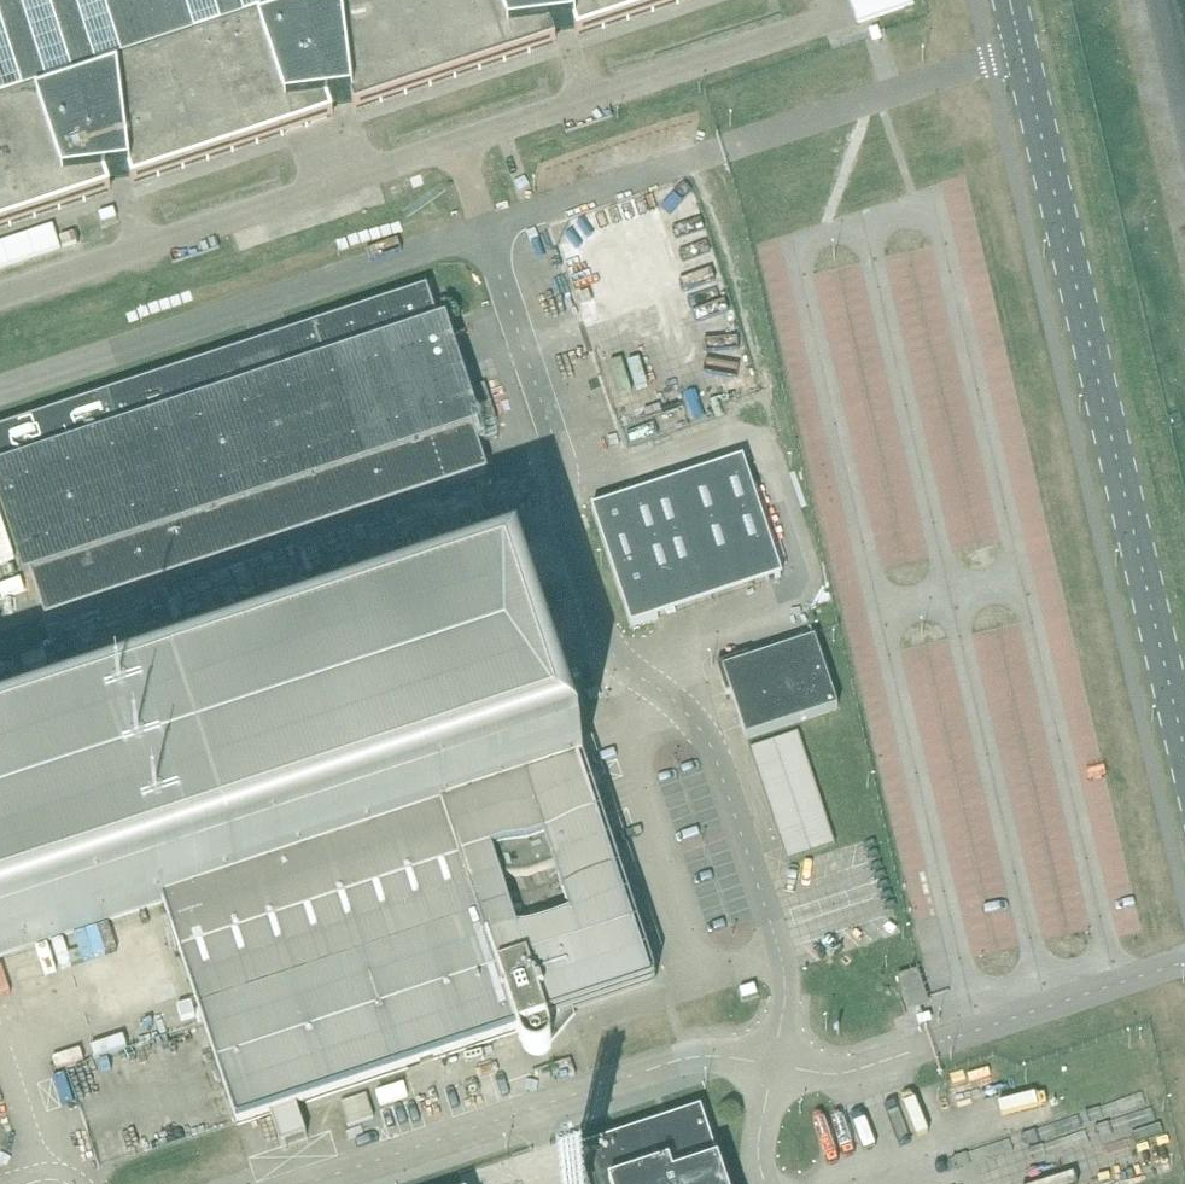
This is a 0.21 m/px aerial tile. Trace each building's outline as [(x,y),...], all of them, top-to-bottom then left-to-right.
[(111,192),(107,180),(131,178),(133,184),(134,184),(334,117),(330,106),(353,104),(356,110),(556,43),(553,32),(576,29),(578,36),(686,0),(0,0),(0,229),(111,192)] [(859,25),(915,6),(913,0),(851,0),(859,25)] [(879,28),(870,30),(874,43),(883,40),(879,28)] [(74,235),(60,239),(64,249),(78,244),(74,235)] [(8,504),(47,621),(489,474),(442,334),(437,336),(424,298),(341,326),(339,320),(0,433),(0,481),(8,504)] [(477,389),(489,426),(498,423),(486,386),(477,389)] [(659,620),(659,618),(653,600),(777,559),(744,461),(620,502),(593,511),(632,629),(659,620)] [(7,956),(164,904),(585,764),(583,759),(523,579),(369,630),(362,632),(363,634),(354,638),(353,635),(228,677),(215,681),(209,683),(210,685),(202,688),(200,688),(200,686),(133,709),(16,748),(17,750),(7,753),(6,751),(0,754),(0,958),(7,956)] [(816,641),(808,644),(752,663),(750,656),(718,667),(727,697),(732,695),(747,741),(839,710),(816,641)] [(750,749),(783,848),(787,862),(836,845),(799,733),(750,749)] [(585,764),(164,904),(165,906),(168,915),(194,995),(198,1005),(198,1007),(202,1016),(204,1023),(204,1025),(238,1125),(238,1127),(271,1116),(281,1146),(287,1144),(305,1138),(307,1138),(297,1107),(308,1104),(379,1080),(408,1071),(518,1035),(519,1034),(523,1046),(525,1049),(528,1052),(531,1055),(534,1056),(538,1057),(542,1056),(544,1055),(548,1053),(550,1051),(552,1048),(553,1044),(553,1040),(553,1038),(553,1037),(550,1028),(564,1023),(561,1013),(652,983),(608,851),(613,849),(609,835),(609,834),(604,821),(603,817),(585,764)] [(85,949),(102,1001),(106,1014),(151,999),(147,986),(169,979),(152,928),(85,949)] [(922,991),(926,990),(919,972),(899,978),(905,997),(908,996),(911,1004),(925,999),(922,991)] [(180,1007),(177,997),(168,999),(171,1009),(180,1007)] [(408,1098),(404,1085),(377,1094),(381,1107),(408,1098)] [(342,1105),(350,1128),(375,1120),(368,1097),(342,1105)] [(702,1111),(578,1152),(588,1183),(727,1183),(702,1111)]
